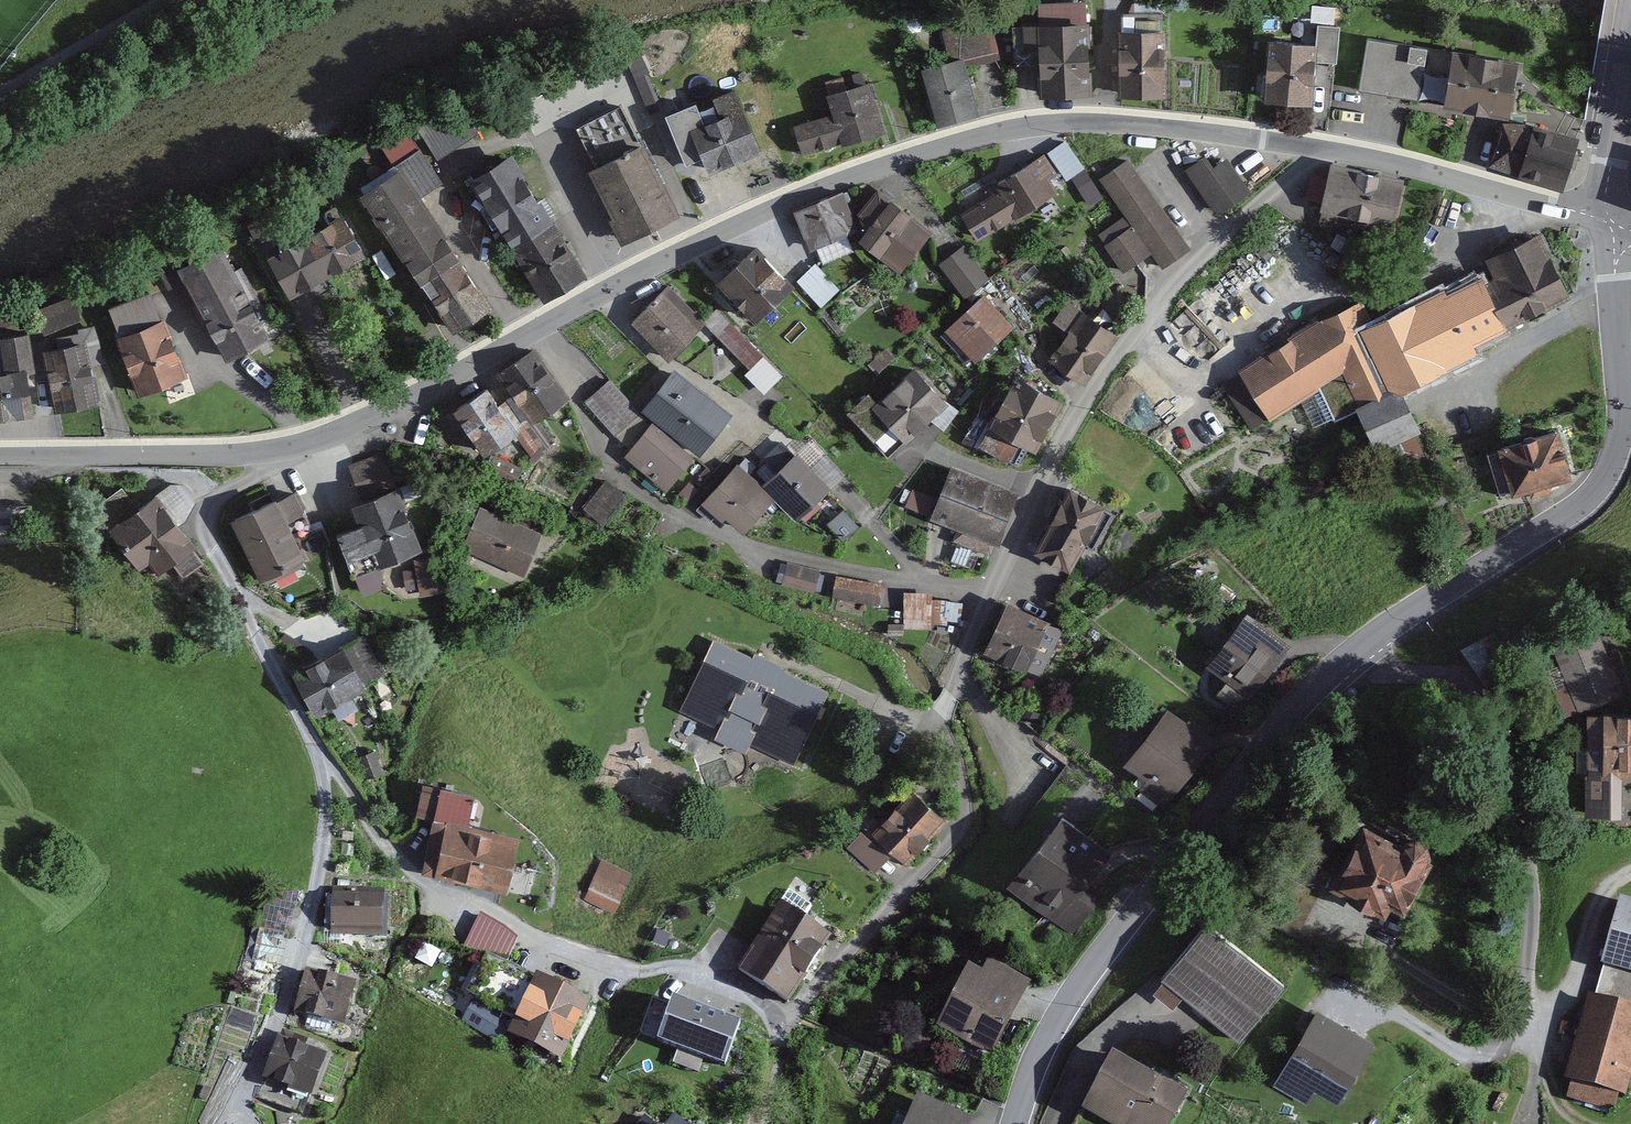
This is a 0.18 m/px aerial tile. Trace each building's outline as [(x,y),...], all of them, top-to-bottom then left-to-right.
[(948,24),(953,53),(1003,45),(998,15),(948,24)] [(1087,22),(1022,25),(1023,51),(1036,51),(1038,96),(1090,94),(1087,22)] [(1164,34),(1119,32),(1117,100),(1162,102),(1164,34)] [(1516,63),(1363,42),(1356,97),(1508,118),(1516,63)] [(1310,47),(1261,46),(1259,106),(1308,107),(1310,47)] [(960,61),(916,73),(932,129),(976,117),(960,61)] [(832,116),(792,129),(800,158),(885,136),(870,85),(843,92),(841,82),(813,94),(816,104),(829,103),(832,116)] [(732,90),(673,116),(703,184),(762,158),(732,90)] [(462,104),(417,131),(434,160),(480,133),(462,104)] [(1575,145),(1505,127),(1494,171),(1564,189),(1575,145)] [(1064,142),(1048,152),(1082,208),(1098,198),(1064,142)] [(642,144),(587,172),(622,244),(678,217),(642,144)] [(1040,157),(954,211),(979,250),(1059,199),(1046,187),(1055,181),(1040,157)] [(519,158),(469,187),(537,304),(587,275),(519,158)] [(1203,159),(1188,168),(1218,216),(1251,196),(1227,158),(1212,167),(1203,159)] [(1130,160),(1101,179),(1161,270),(1190,251),(1130,160)] [(405,168),(358,198),(447,338),(494,308),(405,168)] [(1405,183),(1329,168),(1320,215),(1396,230),(1405,183)] [(846,185),(795,208),(812,246),(851,228),(902,265),(928,228),(879,192),(861,217),(846,185)] [(338,215),(258,261),(281,301),(361,255),(338,215)] [(1128,233),(1101,251),(1120,279),(1147,260),(1128,233)] [(1360,304),(1224,384),(1251,433),(1321,390),(1336,420),(1354,412),(1376,461),(1420,436),(1401,396),(1574,299),(1537,236),(1481,260),(1489,280),(1382,323),(1360,304)] [(957,238),(923,262),(959,306),(988,286),(957,238)] [(221,245),(174,270),(225,365),(273,340),(221,245)] [(752,252),(717,285),(755,324),(790,291),(752,252)] [(840,289),(815,263),(795,281),(821,307),(840,289)] [(671,290),(635,328),(668,360),(704,322),(671,290)] [(148,293),(101,312),(135,396),(182,377),(148,293)] [(986,298),(945,333),(974,366),(1015,331),(986,298)] [(69,300),(32,317),(41,337),(78,320),(69,300)] [(1110,341),(1064,309),(1049,329),(1065,340),(1047,364),(1079,386),(1110,341)] [(788,381),(722,328),(705,349),(749,380),(740,391),(768,408),(788,381)] [(0,379),(0,422),(31,418),(27,393),(35,392),(27,333),(0,337),(0,356),(3,379),(0,379)] [(86,344),(39,354),(53,414),(99,404),(86,344)] [(535,350),(497,375),(529,424),(567,399),(535,350)] [(677,370),(644,408),(700,456),(733,418),(677,370)] [(864,395),(841,418),(885,462),(943,406),(910,373),(876,407),(864,395)] [(1060,406),(1013,382),(979,449),(1025,473),(1060,406)] [(612,383),(587,405),(616,438),(641,416),(612,383)] [(488,391),(450,417),(477,459),(516,433),(488,391)] [(652,426),(624,460),(667,496),(695,462),(652,426)] [(1556,432),(1493,449),(1506,498),(1569,481),(1556,432)] [(352,454),(366,491),(400,478),(386,441),(352,454)] [(738,466),(704,504),(722,518),(725,516),(742,530),(776,498),(797,517),(827,488),(796,457),(762,487),(738,466)] [(1016,493),(946,469),(928,521),(998,545),(1016,493)] [(108,521),(140,502),(126,481),(95,500),(108,521)] [(624,498),(603,482),(583,507),(604,523),(624,498)] [(296,490),(228,522),(257,583),(301,562),(282,524),(306,512),(296,490)] [(1103,508),(1067,490),(1035,557),(1071,574),(1103,508)] [(394,493),(348,511),(356,530),(334,538),(346,567),(373,557),(379,572),(419,556),(394,493)] [(155,495),(110,530),(152,583),(196,549),(155,495)] [(542,535),(480,510),(461,555),(523,581),(542,535)] [(820,571),(787,562),(781,585),(813,594),(820,571)] [(884,585),(837,576),(833,599),(880,608),(884,585)] [(932,593),(904,593),(904,624),(888,624),(888,635),(904,636),(903,630),(948,629),(947,621),(960,623),(963,602),(944,599),(932,599),(932,593)] [(1048,623),(1006,605),(984,657),(1026,675),(1048,623)] [(1245,615),(1208,667),(1253,699),(1290,647),(1245,615)] [(1468,642),(1485,673),(1509,661),(1492,629),(1468,642)] [(1595,632),(1536,658),(1564,722),(1623,697),(1595,632)] [(828,692),(708,645),(678,720),(797,768),(828,692)] [(340,648),(291,675),(316,719),(365,691),(340,648)] [(1212,744),(1165,710),(1122,771),(1169,804),(1212,744)] [(1586,715),(1583,820),(1630,821),(1630,717),(1586,715)] [(377,754),(360,760),(368,783),(385,777),(377,754)] [(473,798),(418,787),(411,819),(434,823),(423,877),(509,894),(520,839),(467,828),(473,798)] [(913,793),(869,836),(903,870),(947,827),(913,793)] [(1057,818),(1008,886),(1074,934),(1103,894),(1089,884),(1109,855),(1057,818)] [(1430,859),(1361,828),(1332,892),(1401,922),(1430,859)] [(630,876),(597,863),(582,902),(616,914),(630,876)] [(1355,917),(1281,889),(1267,927),(1340,955),(1355,917)] [(811,910),(784,894),(737,971),(790,1004),(828,942),(801,926),(811,910)] [(382,898),(329,899),(329,939),(382,938),(382,898)] [(1622,902),(1601,988),(1630,995),(1630,905),(1622,902)] [(1206,926),(1161,982),(1235,1041),(1280,985),(1206,926)] [(979,977),(962,970),(933,1037),(996,1065),(1031,982),(986,963),(979,977)] [(354,986),(305,976),(297,1017),(345,1027),(354,986)] [(588,1006),(530,982),(506,1038),(564,1062),(588,1006)] [(1586,998),(1564,1084),(1628,1100),(1630,1089),(1630,1010),(1586,998)] [(674,1007),(651,999),(636,1037),(725,1070),(742,1025),(676,1001),(674,1007)] [(508,1018),(473,1001),(464,1020),(499,1037),(508,1018)] [(1376,1039),(1319,1006),(1273,1085),(1307,1105),(1316,1089),(1339,1103),(1376,1039)] [(327,1053),(277,1040),(265,1082),(316,1096),(327,1053)] [(1108,1060),(1082,1113),(1104,1123),(1170,1123),(1183,1095),(1108,1060)] [(914,1100),(905,1123),(966,1123),(968,1118),(914,1100)]
